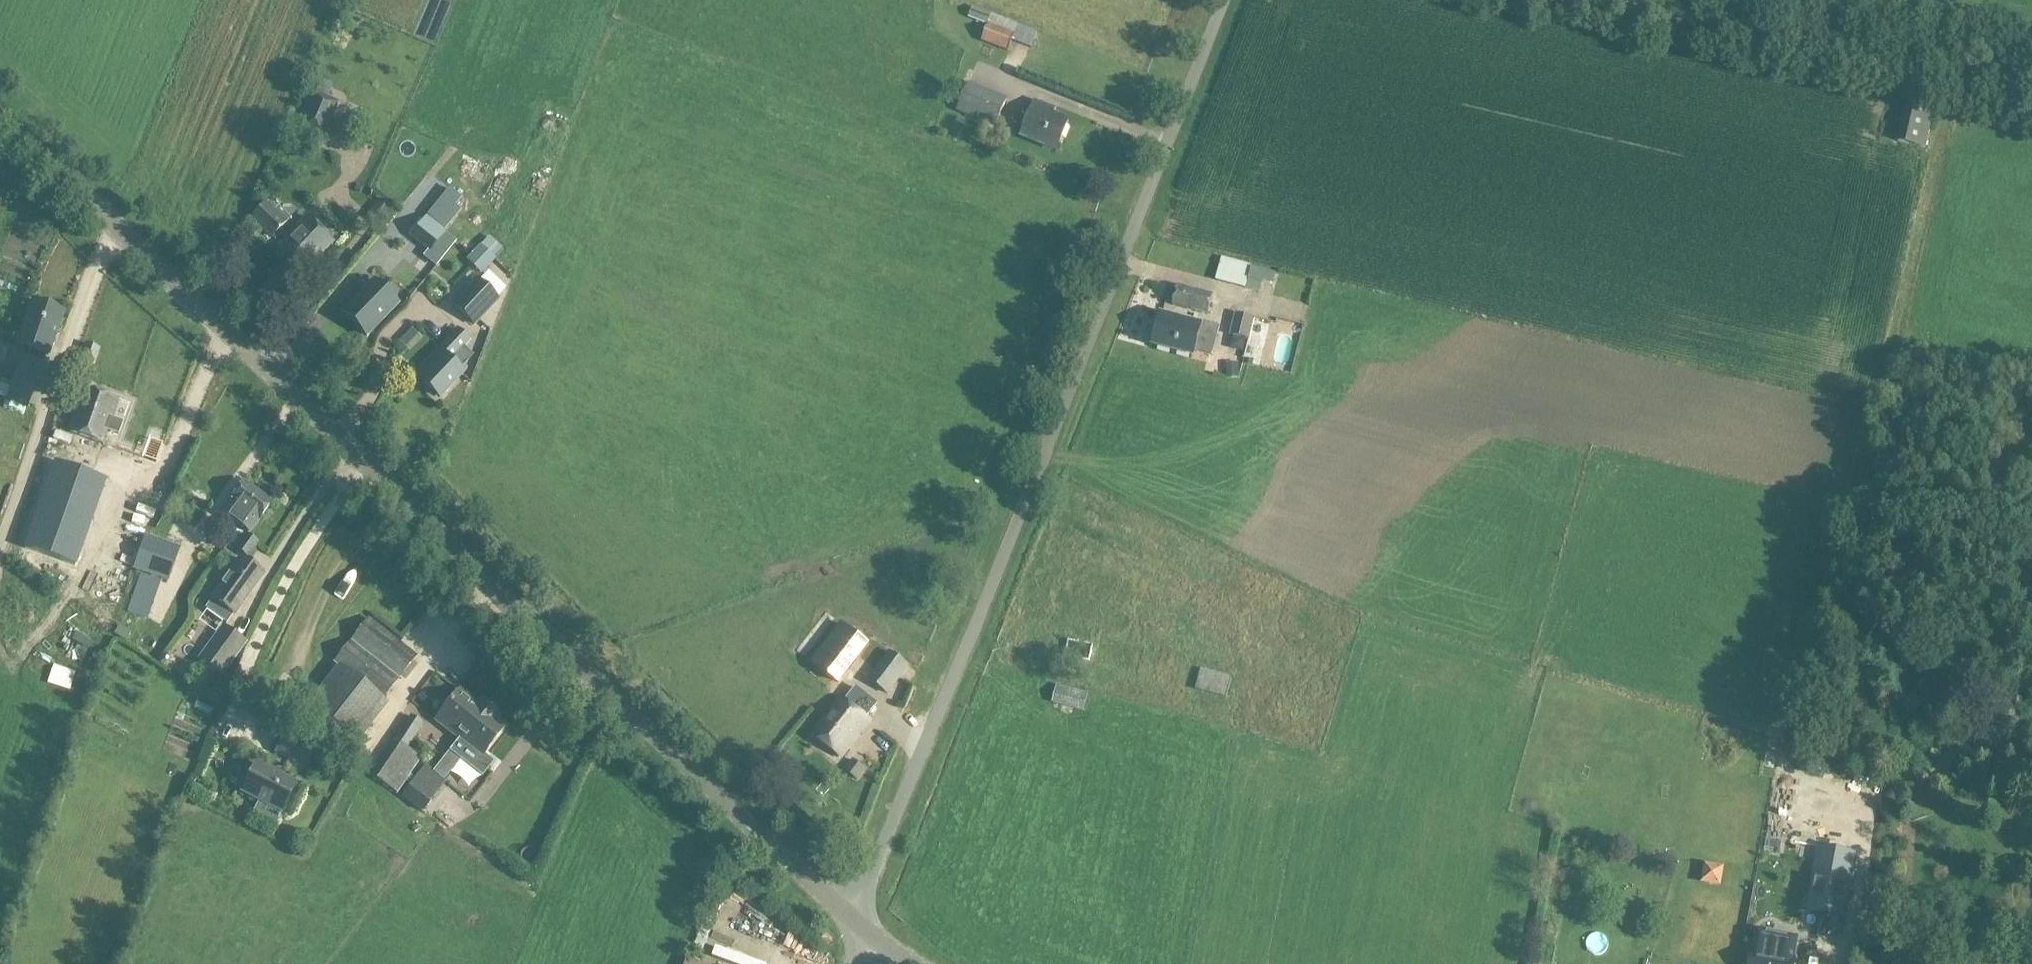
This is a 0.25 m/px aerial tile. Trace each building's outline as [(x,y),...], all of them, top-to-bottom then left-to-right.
[(992,14),(973,7),(969,18),(988,25),(992,14)] [(1007,51),(1014,35),(988,25),(981,41),(1007,51)] [(324,140),(339,101),(327,97),(332,85),(318,79),(313,90),(310,89),(295,128),(324,140)] [(957,112),(997,127),(1008,98),(969,83),(957,112)] [(1935,106),(1908,100),(1897,141),(1924,148),(1935,106)] [(1047,109),(1035,104),(1022,136),(1057,150),(1068,122),(1046,113),(1047,109)] [(444,195),(457,205),(463,197),(450,187),(444,195)] [(250,219),(271,240),(288,223),(267,202),(250,219)] [(410,237),(430,253),(448,230),(428,214),(410,237)] [(302,274),(331,244),(307,221),(278,250),(302,274)] [(480,245),(466,260),(482,274),(495,259),(480,245)] [(1216,280),(1245,288),(1251,266),(1222,258),(1216,280)] [(475,327),(499,301),(476,278),(451,304),(475,327)] [(342,313),(366,336),(397,304),(373,281),(342,313)] [(1173,306),(1209,315),(1214,296),(1178,287),(1173,306)] [(17,344),(47,355),(62,313),(32,303),(17,344)] [(413,314),(393,322),(398,335),(419,326),(413,314)] [(1196,351),(1213,355),(1221,326),(1200,320),(1199,324),(1162,314),(1154,345),(1195,356),(1196,351)] [(1236,315),(1232,336),(1250,340),(1255,319),(1236,315)] [(7,350),(11,335),(0,332),(0,348),(7,350)] [(458,332),(439,352),(429,363),(434,368),(421,381),(440,399),(462,375),(458,371),(473,355),(464,347),(469,342),(458,332)] [(1219,350),(1220,365),(1232,364),(1231,350),(1219,350)] [(27,409),(43,365),(21,357),(5,402),(27,409)] [(70,408),(74,410),(67,431),(102,444),(117,400),(82,388),(81,390),(77,389),(70,408)] [(105,480),(55,462),(25,548),(75,566),(105,480)] [(249,532),(270,503),(242,483),(229,500),(229,501),(221,512),(249,532)] [(145,534),(133,569),(168,581),(181,547),(145,534)] [(252,542),(241,534),(233,548),(244,555),(252,542)] [(78,580),(98,587),(107,563),(87,556),(78,580)] [(240,560),(211,600),(205,609),(226,624),(261,575),(240,560)] [(415,658),(369,621),(335,663),(382,700),(415,658)] [(841,684),(871,646),(843,624),(813,662),(841,684)] [(222,678),(239,654),(247,643),(222,625),(197,660),(222,678)] [(888,695),(910,668),(890,651),(868,678),(888,695)] [(1189,679),(1216,684),(1220,663),(1193,658),(1189,679)] [(388,706),(339,666),(300,715),(349,754),(388,706)] [(1057,685),(1052,703),(1083,711),(1088,694),(1057,685)] [(841,699),(826,718),(812,735),(841,758),(870,722),(865,718),(876,704),(856,688),(845,703),(841,699)] [(484,755),(506,727),(496,719),(499,716),(480,701),(477,705),(459,690),(435,720),(459,739),(449,752),(482,778),(494,763),(484,755)] [(397,793),(421,757),(407,748),(424,724),(411,715),(370,775),(397,793)] [(278,748),(289,753),(286,758),(304,767),(313,749),(285,735),(278,748)] [(864,769),(853,761),(845,771),(856,779),(864,769)] [(242,780),(246,783),(241,792),(281,812),(295,785),(255,765),(254,768),(249,766),(242,780)] [(409,787),(430,803),(446,782),(425,765),(409,787)] [(1806,912),(1844,919),(1856,854),(1818,847),(1806,912)] [(1721,869),(1706,867),(1704,881),(1718,884),(1721,869)] [(1749,963),(1793,963),(1794,960),(1792,959),(1796,938),(1757,931),(1753,952),(1751,952),(1749,963)]
